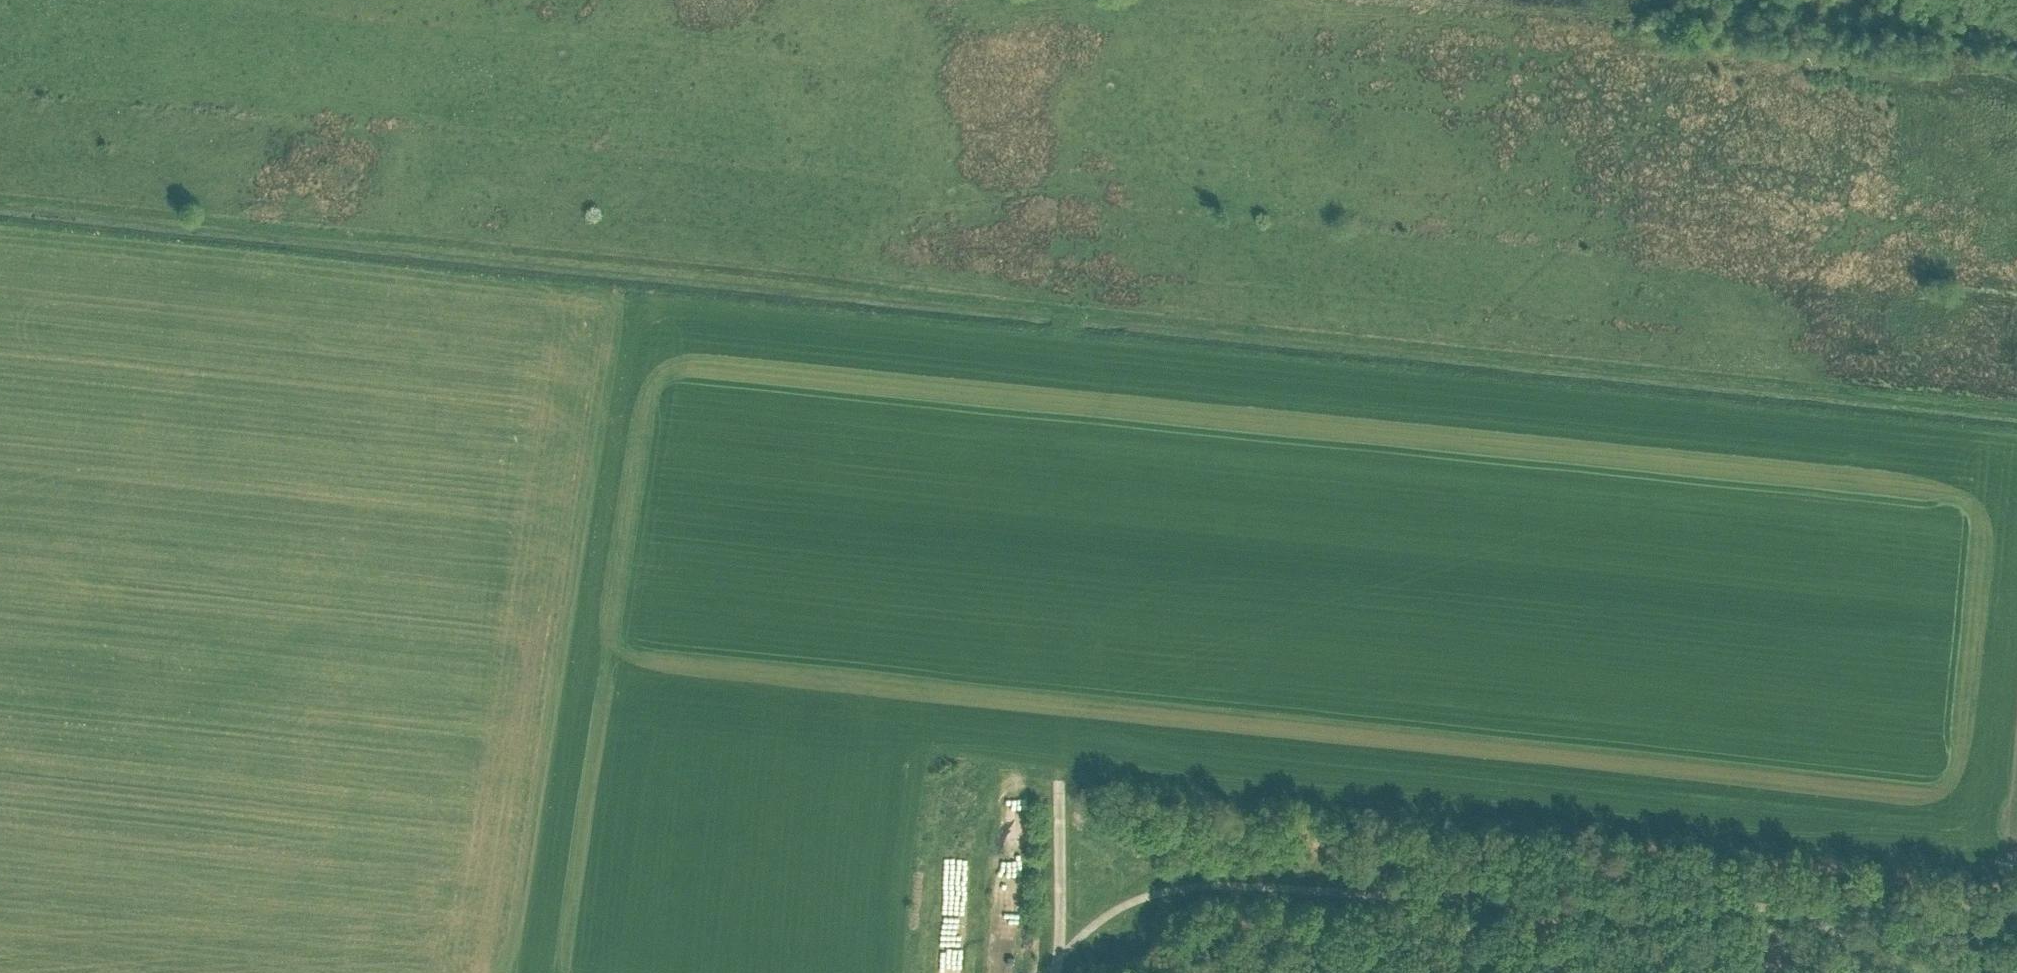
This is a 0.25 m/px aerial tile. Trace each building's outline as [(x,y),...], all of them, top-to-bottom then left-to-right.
[(981,867),(960,868),(961,889),(981,889),(981,867)]
